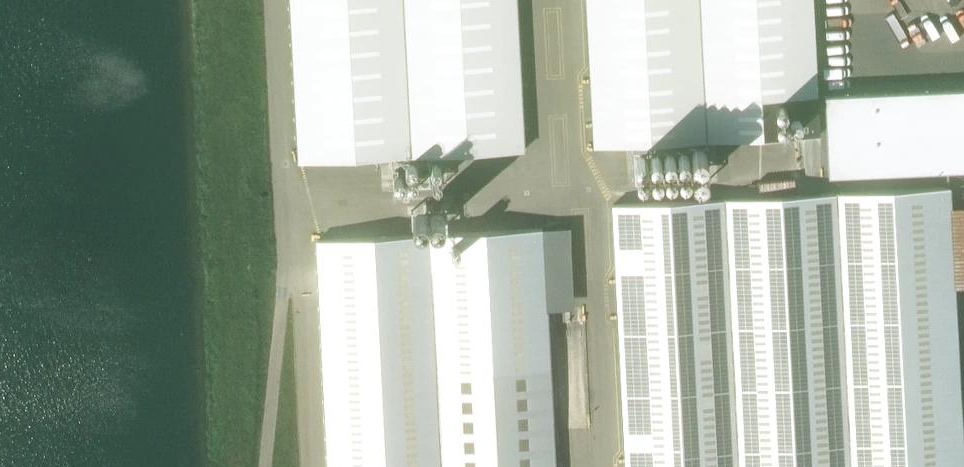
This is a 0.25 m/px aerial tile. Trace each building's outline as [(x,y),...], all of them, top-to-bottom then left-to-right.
[(299,161),(524,150),(516,0),(291,0),(299,161)] [(813,0),(587,0),(595,146),(820,135),(813,0)] [(825,95),(828,176),(948,171),(963,170),(963,89),(825,95)] [(949,187),(612,204),(626,466),(963,466),(949,187)] [(329,466),(554,466),(542,228),(317,240),(329,466)]
